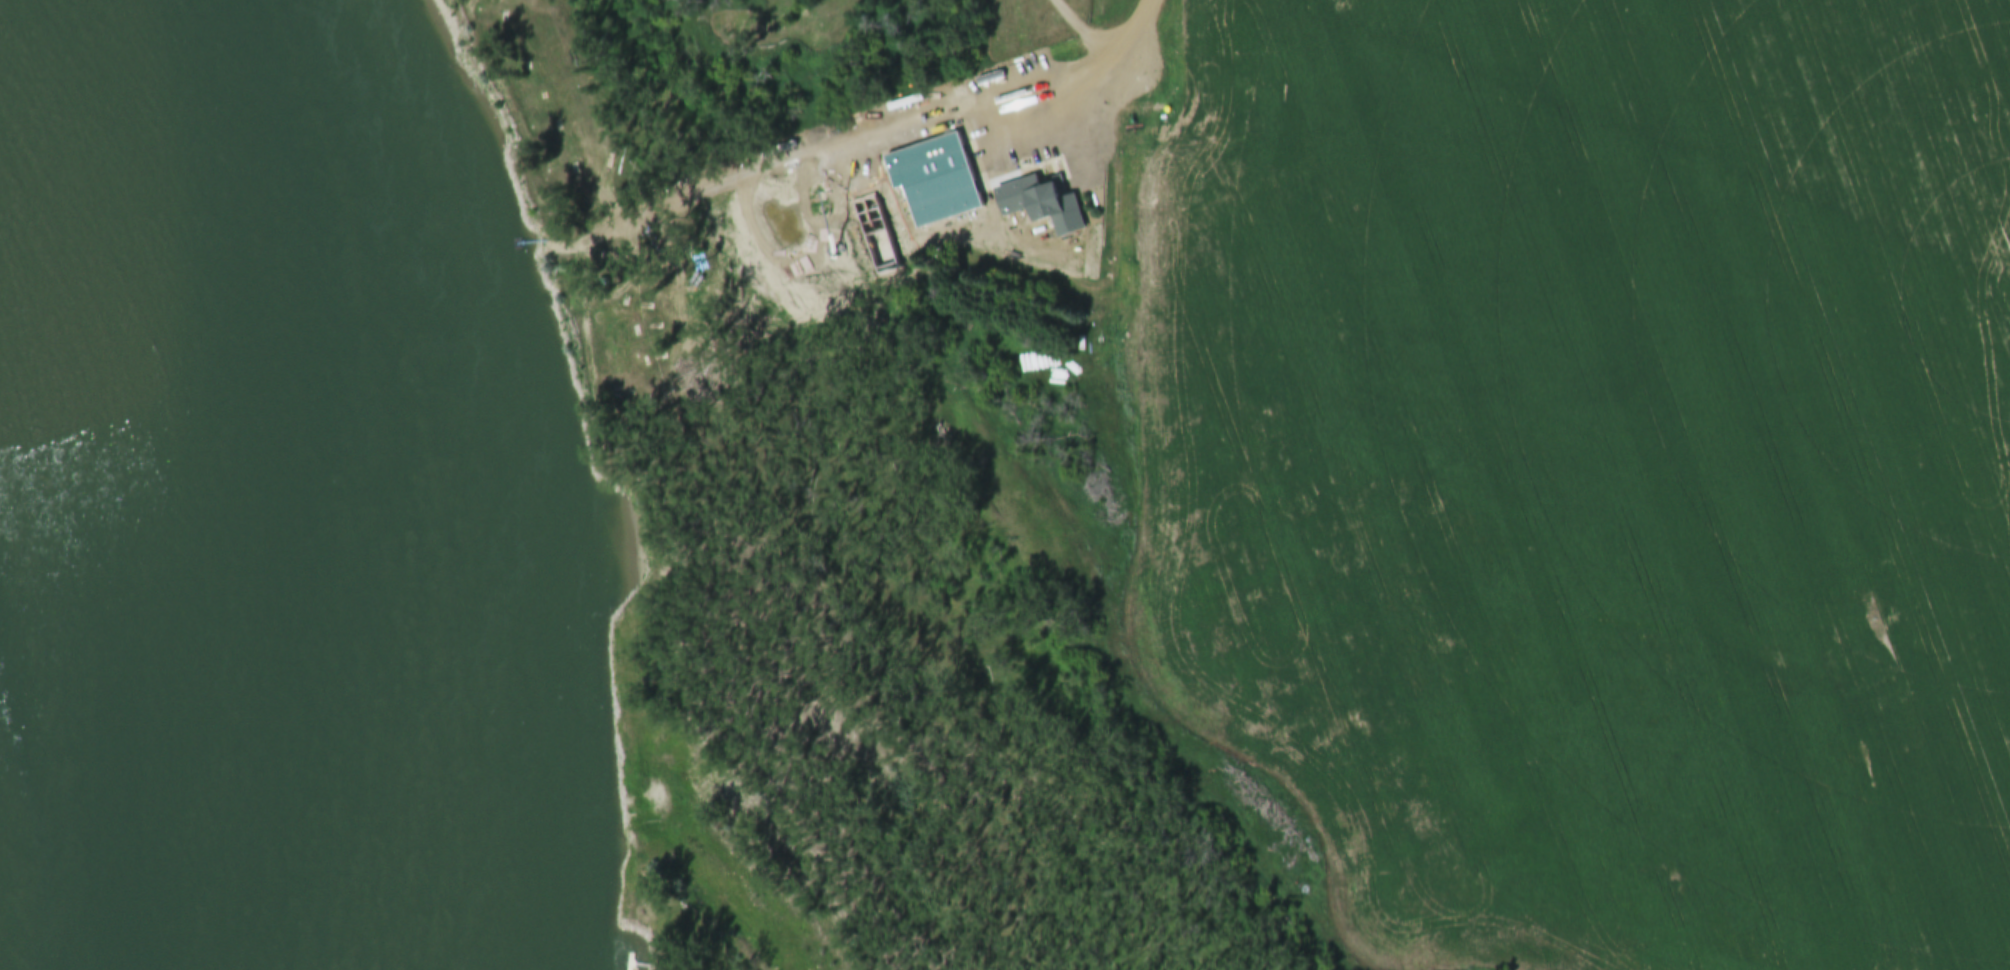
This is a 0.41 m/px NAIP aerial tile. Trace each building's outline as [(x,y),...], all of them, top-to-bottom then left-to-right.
[(904,186),(915,228),(979,211),(958,133),(883,153),(893,189),(904,186)] [(1084,229),(1075,193),(1066,195),(1062,180),(1019,191),(1017,183),(994,189),(1001,217),(1028,210),(1031,222),(1052,217),(1057,237),(1084,229)]
